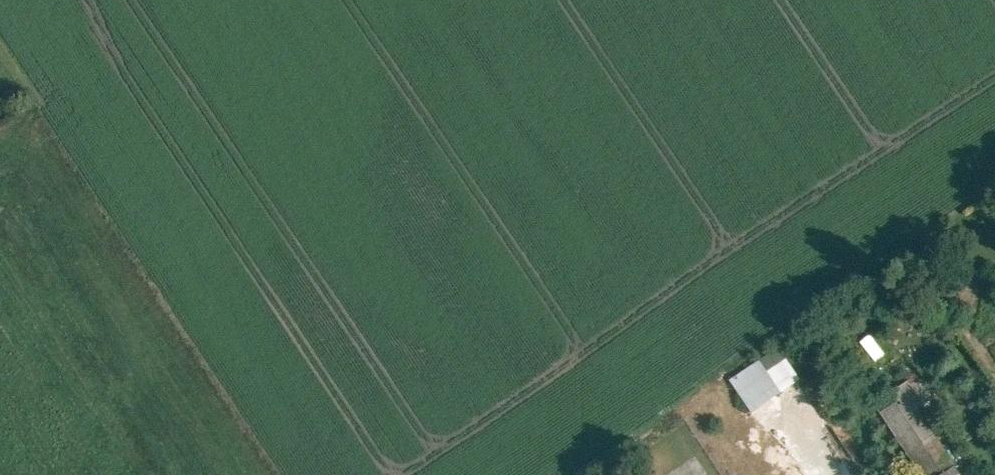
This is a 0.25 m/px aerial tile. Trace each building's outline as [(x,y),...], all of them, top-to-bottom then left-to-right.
[(730,382),(751,414),(799,382),(778,350),(730,382)] [(916,410),(932,400),(916,377),(875,404),(921,474),(959,474),(916,410)]
